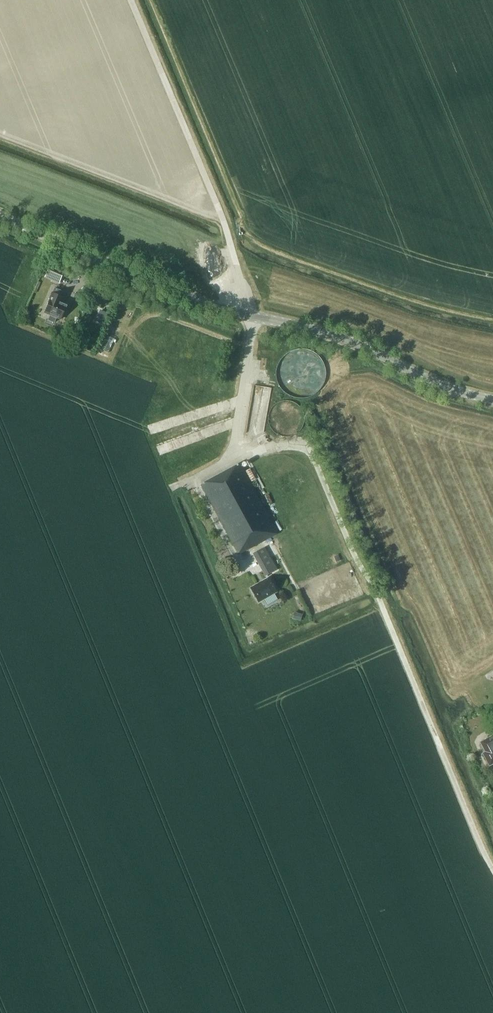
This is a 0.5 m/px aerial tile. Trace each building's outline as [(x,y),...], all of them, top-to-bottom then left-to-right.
[(50,263),(44,277),(59,283),(65,269),(50,263)] [(62,319),(67,306),(62,304),(66,292),(55,288),(53,292),(45,312),(51,314),(49,320),(55,323),(57,317),(62,319)] [(240,464),(201,485),(238,553),(253,546),(277,533),(253,491),(245,473),(240,464)] [(267,575),(277,570),(264,547),(255,553),(267,575)] [(258,601),(277,591),(269,578),(251,589),(258,601)] [(279,593),(264,601),(267,607),(282,598),(279,593)] [(297,611),(295,618),(303,620),(305,613),(297,611)] [(481,742),(486,752),(484,755),(489,764),(492,762),(492,736),(481,742)]
